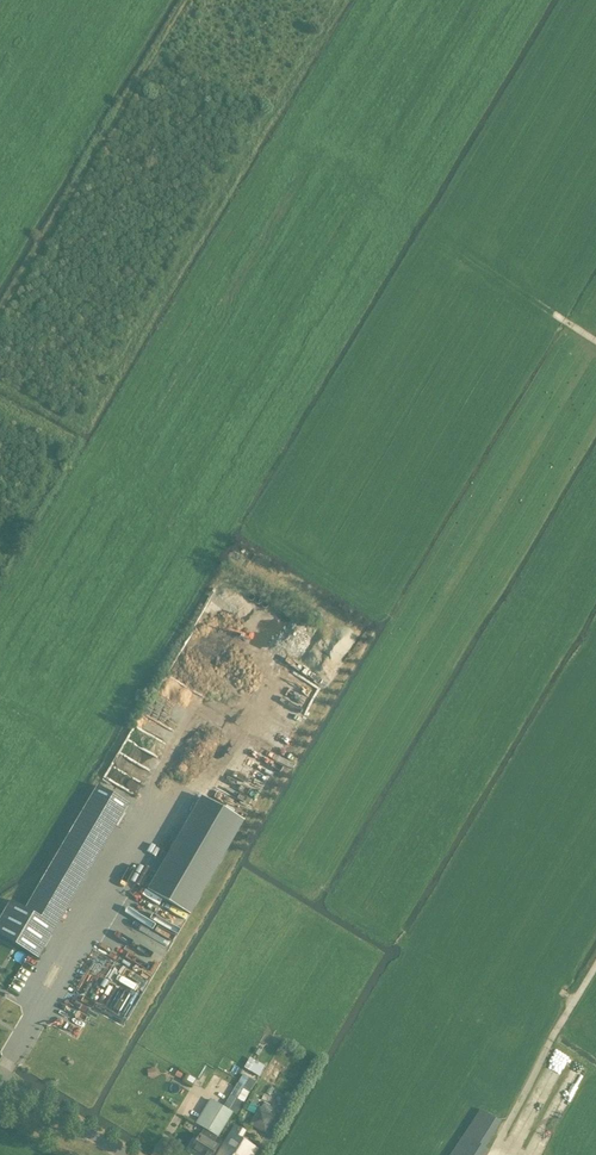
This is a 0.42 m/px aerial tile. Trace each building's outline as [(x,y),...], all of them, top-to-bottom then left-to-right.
[(344,632),(348,625),(332,616),(328,623),(344,632)] [(92,797),(26,909),(57,928),(123,815),(129,804),(98,786),(92,797)] [(245,820),(202,796),(148,890),(190,914),(245,820)] [(0,921),(0,936),(19,947),(39,958),(57,928),(26,909),(11,901),(0,921)] [(19,947),(15,953),(35,965),(39,958),(19,947)] [(115,988),(125,994),(128,989),(128,990),(137,973),(143,976),(150,963),(133,954),(115,988)] [(260,1075),(266,1065),(251,1057),(245,1067),(260,1075)] [(224,1107),(214,1101),(201,1121),(207,1125),(201,1135),(192,1149),(202,1154),(214,1154),(219,1146),(214,1143),(222,1130),(233,1113),(237,1115),(256,1084),(242,1076),(224,1107)] [(248,1102),(256,1106),(258,1102),(251,1098),(248,1102)] [(261,1108),(252,1124),(258,1128),(268,1112),(272,1114),(275,1109),(265,1103),(261,1108)] [(258,1148),(241,1138),(245,1130),(235,1126),(217,1154),(254,1154),(258,1148)] [(465,1135),(452,1154),(487,1154),(489,1151),(465,1135)]
